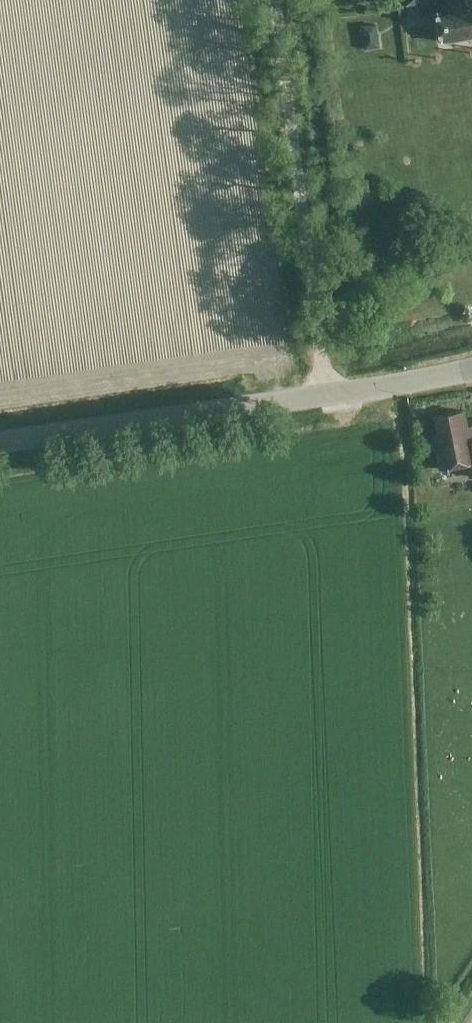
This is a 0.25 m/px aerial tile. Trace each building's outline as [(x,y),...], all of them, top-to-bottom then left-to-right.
[(436,0),(442,41),(471,37),(471,0),(401,0),(402,5),(436,0)] [(382,45),(378,23),(365,25),(369,47),(382,45)] [(470,476),(471,475),(471,438),(469,426),(468,426),(465,410),(434,416),(438,432),(433,433),(440,468),(467,463),(470,476)]
